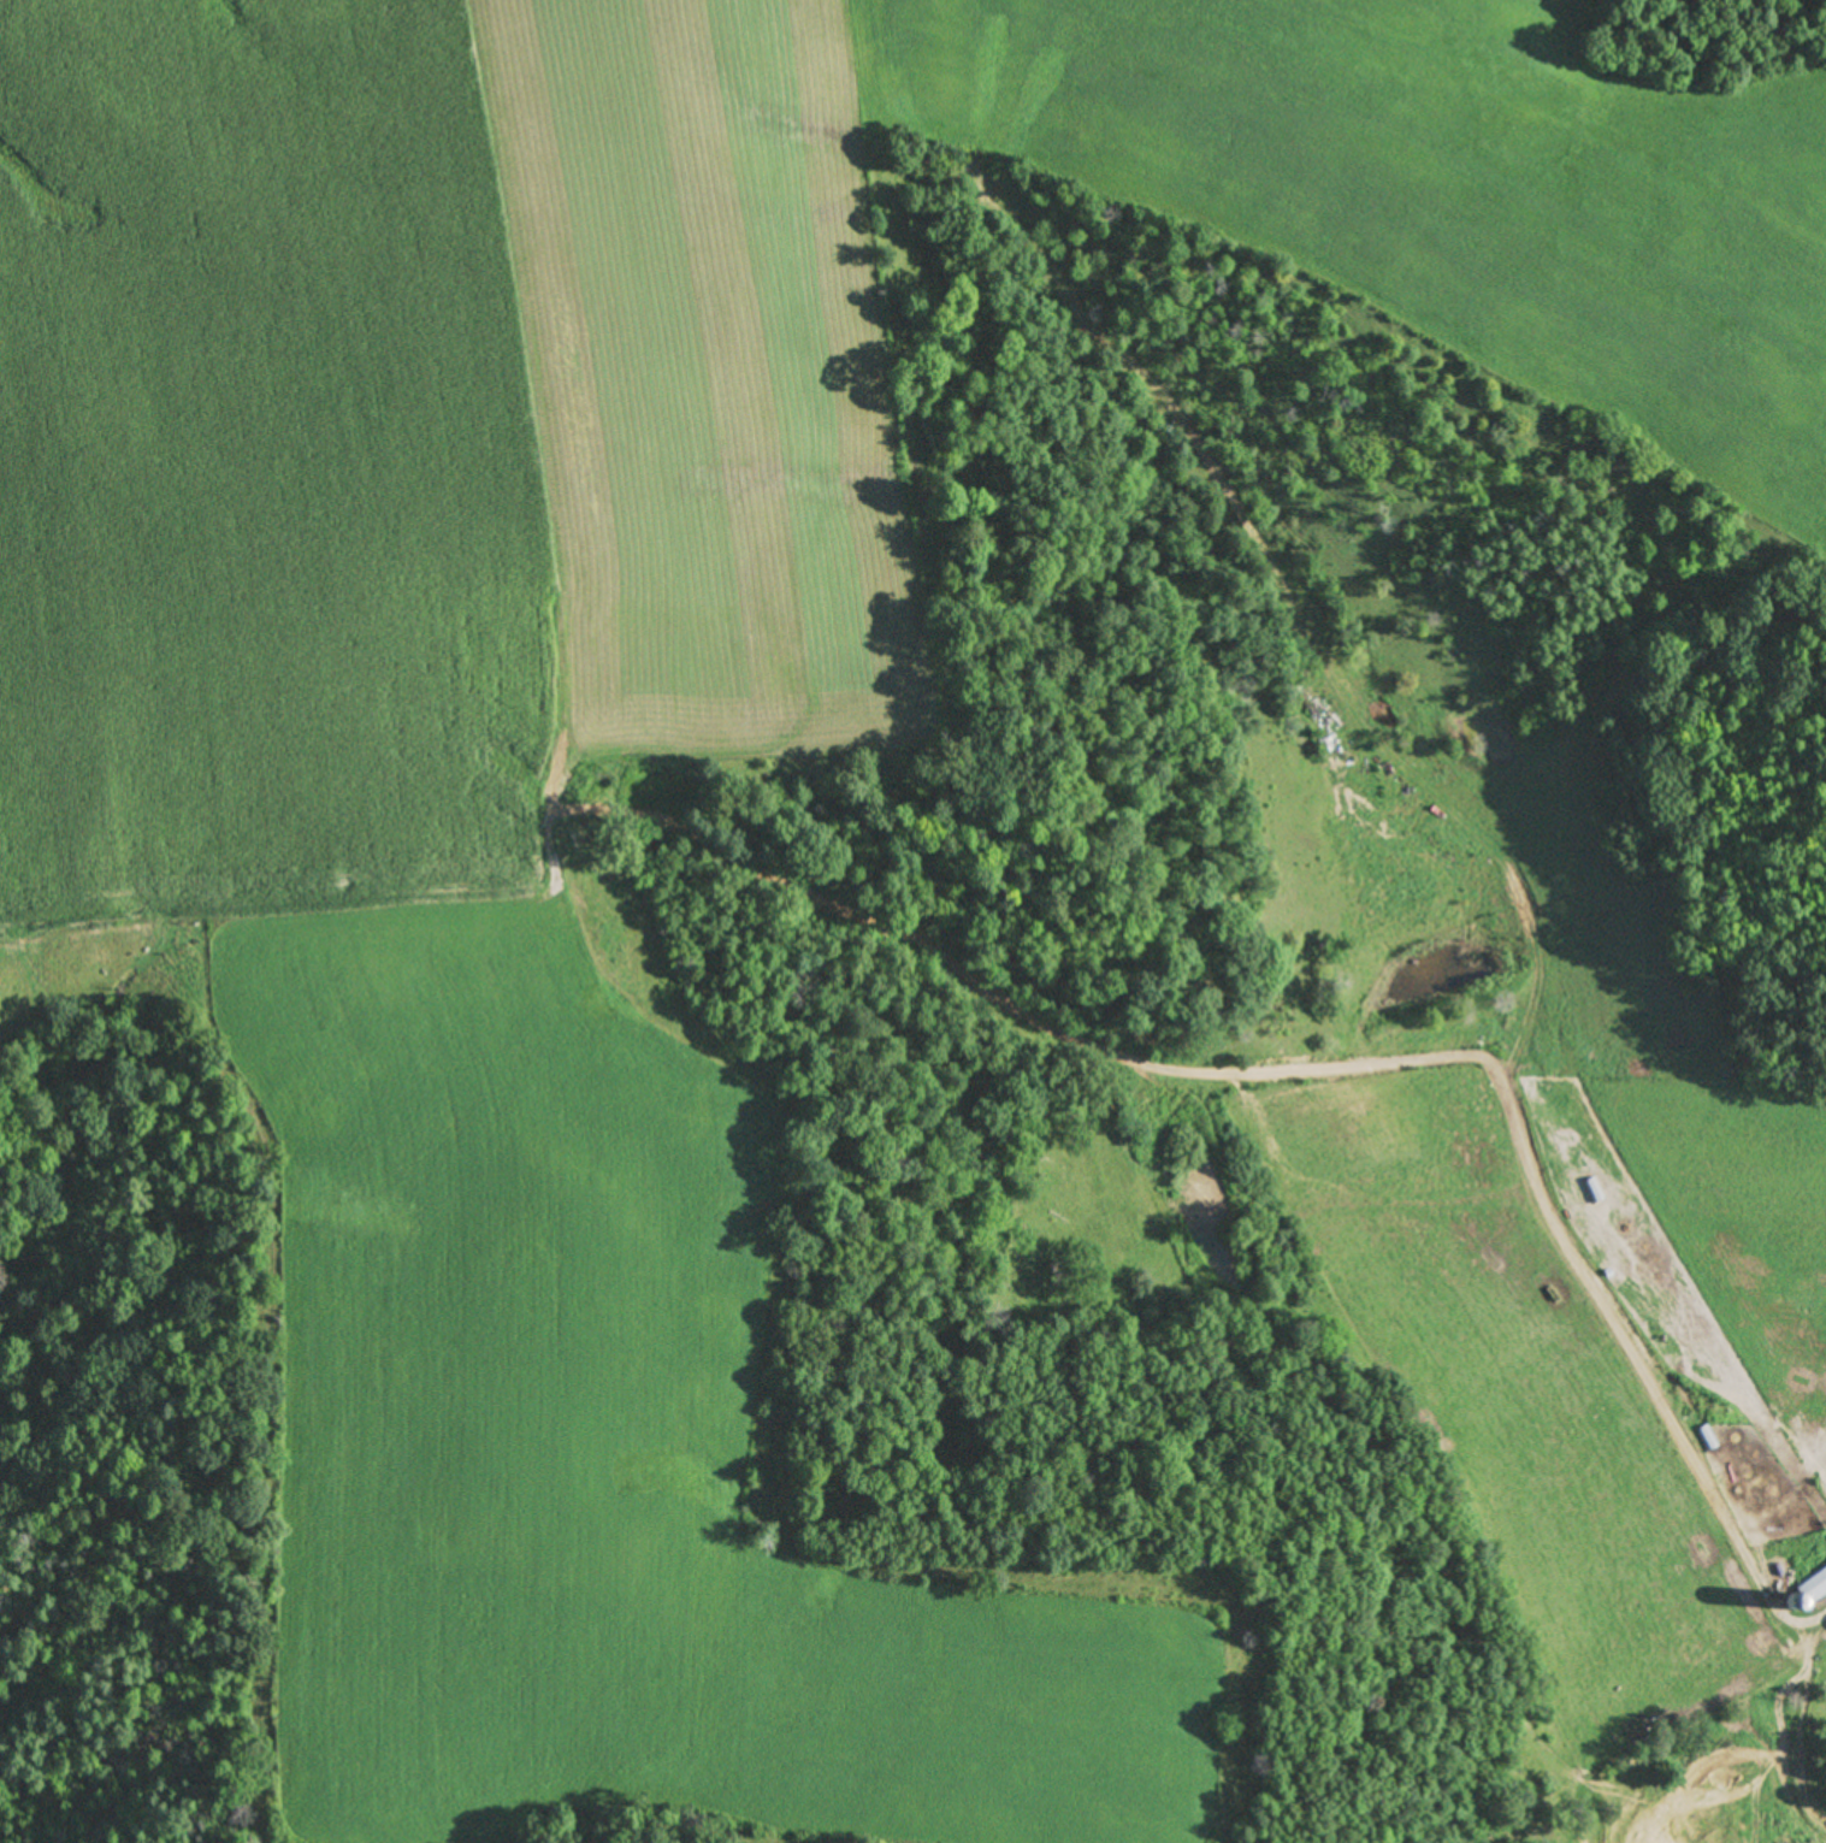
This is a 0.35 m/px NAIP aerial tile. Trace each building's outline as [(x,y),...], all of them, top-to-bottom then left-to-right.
[(1595,1204),(1608,1198),(1597,1176),(1584,1182),(1595,1204)] [(1696,1429),(1707,1451),(1718,1445),(1708,1423),(1696,1429)] [(1797,1590),(1810,1607),(1825,1594),(1825,1567),(1797,1590)]
